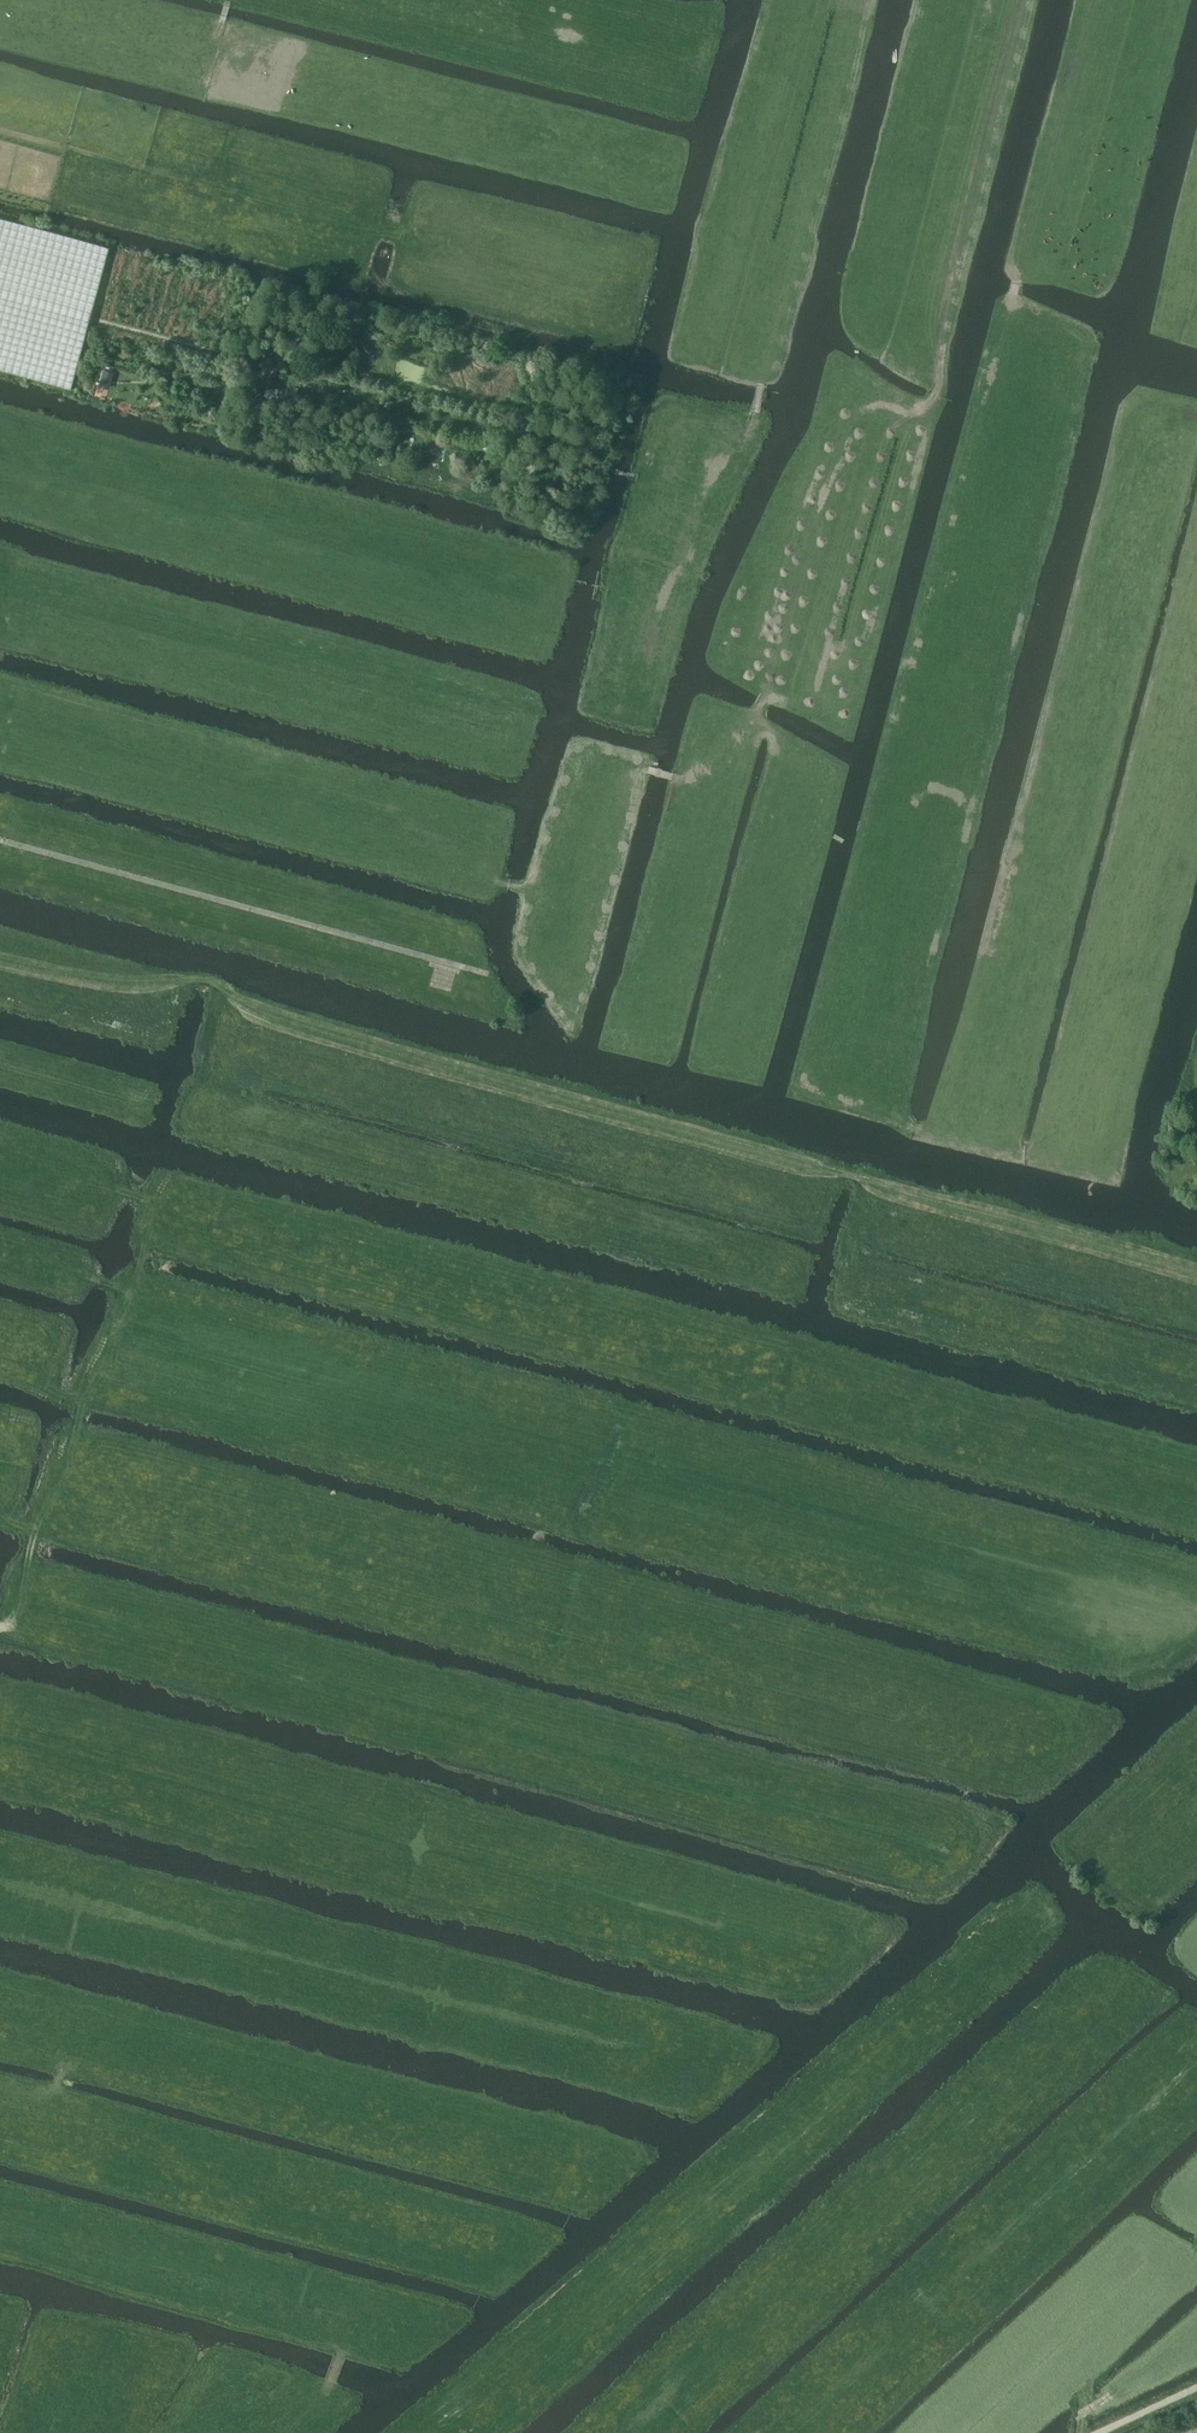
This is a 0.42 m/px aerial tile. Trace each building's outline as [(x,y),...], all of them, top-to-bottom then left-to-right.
[(72,389),(109,248),(0,219),(0,370),(72,389)] [(361,337),(354,344),(366,357),(374,350),(361,337)] [(103,371),(99,388),(110,390),(114,373),(103,371)] [(298,388),(288,389),(288,397),(298,397),(298,388)] [(288,389),(267,389),(267,405),(288,404),(288,397),(288,389)]
